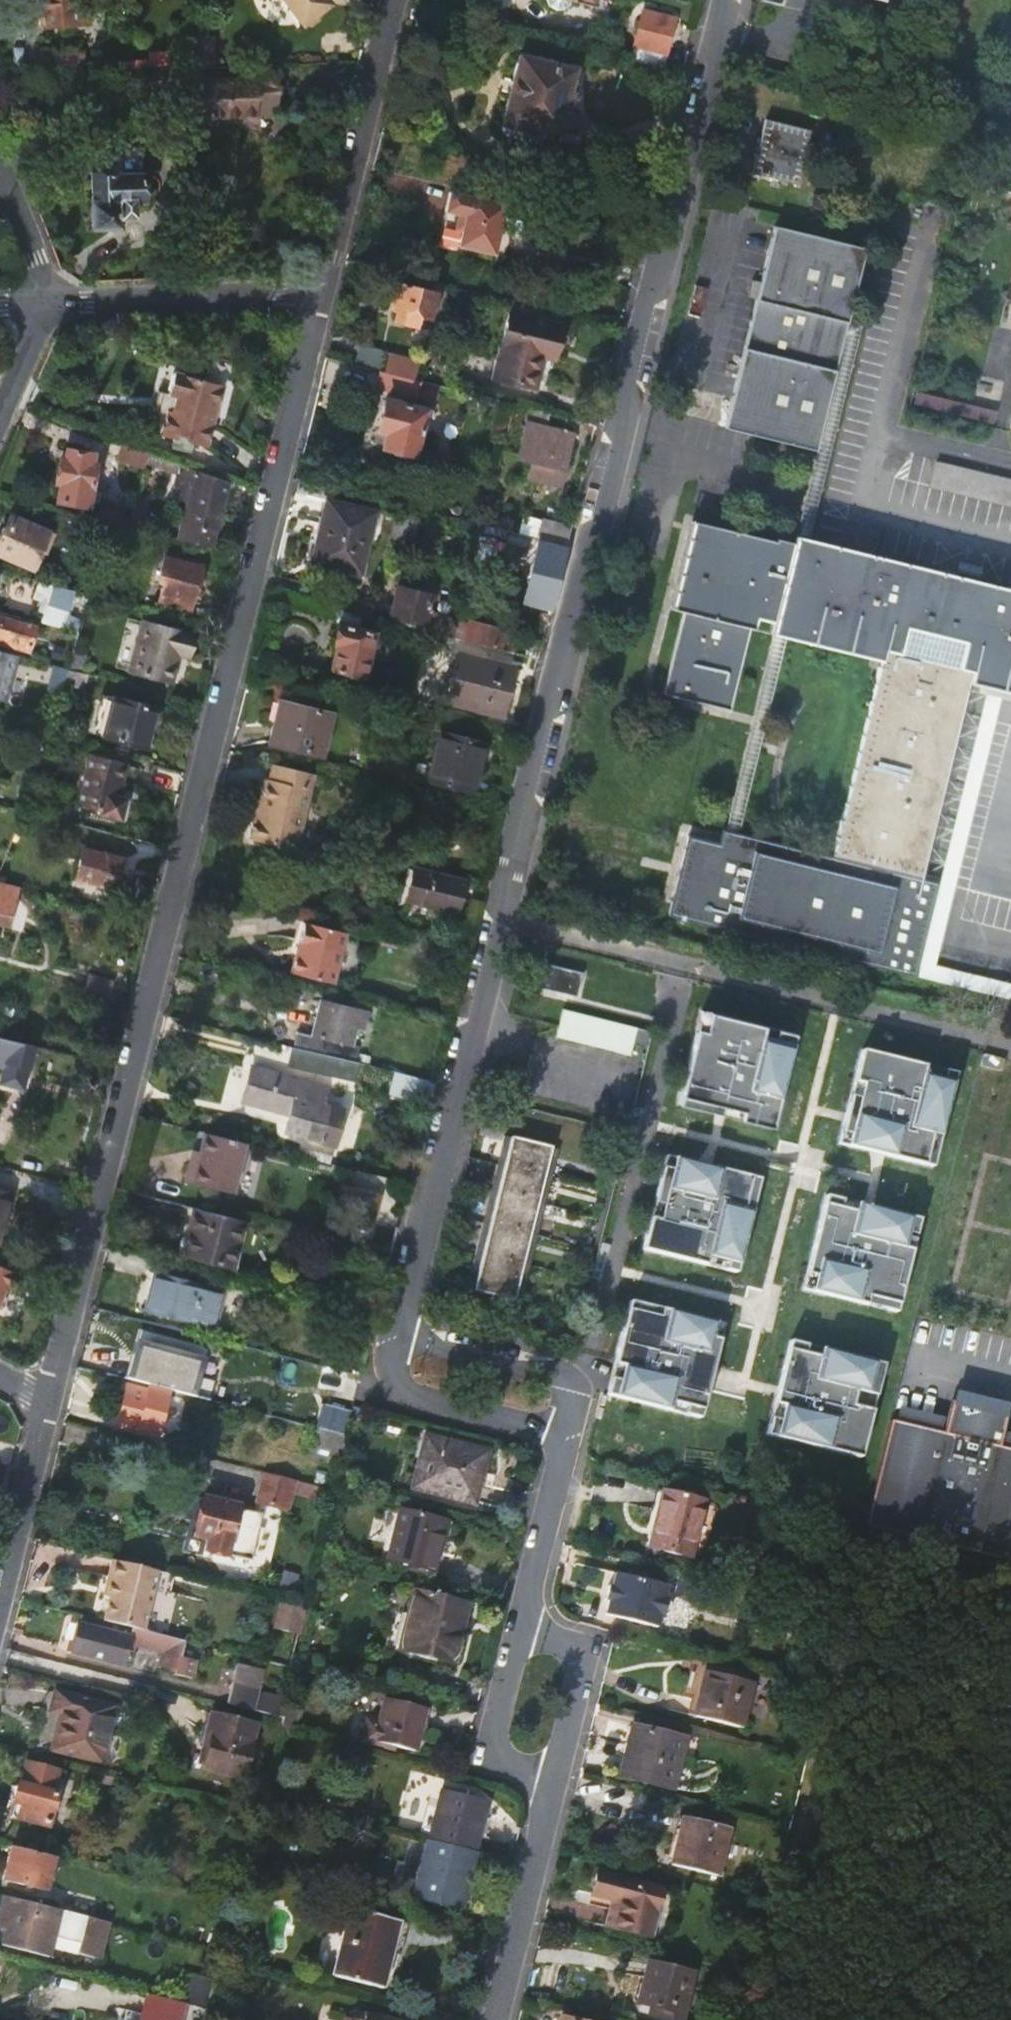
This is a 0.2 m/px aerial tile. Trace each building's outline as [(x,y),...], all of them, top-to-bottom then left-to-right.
[(46,23),(85,20),(83,5),(75,4),(74,0),(37,0),(38,13),(46,14),(46,23)] [(303,25),(304,24),(311,25),(319,19),(320,12),(330,3),(328,0),(283,0),(303,25)] [(642,49),(671,57),(680,23),(650,15),(642,49)] [(192,38),(194,68),(213,67),(212,37),(192,38)] [(671,57),(642,49),(638,63),(668,70),(671,57)] [(151,69),(168,69),(168,50),(148,51),(149,59),(149,69),(151,69)] [(521,54),(505,115),(508,116),(505,129),(510,136),(552,147),(557,130),(560,130),(566,106),(569,106),(572,93),(570,91),(576,68),(521,54)] [(112,71),(149,69),(149,59),(112,61),(112,71)] [(152,84),(177,83),(177,68),(168,69),(151,69),(152,84)] [(189,82),(191,119),(254,117),(254,112),(275,111),(273,78),(189,82)] [(814,128),(767,116),(754,169),(801,180),(814,128)] [(143,200),(143,150),(117,150),(117,175),(95,175),(95,203),(92,203),(93,226),(115,225),(115,215),(126,215),(126,200),(143,200)] [(505,206),(451,193),(446,212),(460,216),(456,230),(462,231),(458,247),(493,256),(505,206)] [(848,322),(867,248),(776,225),(762,281),(758,298),(725,427),(817,449),(836,370),(840,355),(841,351),(839,343),(839,342),(835,336),(828,333),(821,331),(825,316),(848,322)] [(414,275),(411,285),(434,292),(437,292),(440,282),(414,275)] [(762,281),(754,279),(750,295),(758,298),(762,281)] [(434,292),(411,285),(398,282),(392,303),(407,307),(404,321),(415,324),(417,314),(428,316),(434,292)] [(511,309),(494,375),(535,385),(543,355),(546,344),(557,346),(563,323),(511,309)] [(817,449),(793,542),(793,545),(808,549),(864,326),(848,322),(840,355),(836,370),(817,449)] [(555,358),(557,346),(546,344),(543,355),(555,358)] [(386,371),(417,379),(422,359),(390,352),(386,371)] [(161,434),(207,445),(222,383),(173,372),(168,393),(176,395),(173,411),(167,409),(161,434)] [(426,408),(386,397),(379,428),(387,430),(384,445),(416,453),(426,408)] [(943,399),(939,416),(991,428),(995,412),(943,399)] [(565,481),(580,419),(531,407),(519,452),(536,455),(532,474),(565,481)] [(131,461),(146,467),(151,450),(136,445),(131,461)] [(97,452),(73,446),(71,455),(65,454),(59,477),(64,479),(60,495),(89,503),(99,463),(95,462),(97,452)] [(209,544),(226,478),(195,466),(191,479),(194,481),(181,536),(209,544)] [(925,495),(1010,516),(1010,489),(931,469),(925,495)] [(326,501),(321,519),(326,521),(316,563),(358,573),(373,512),(326,501)] [(103,507),(99,518),(111,521),(125,525),(129,515),(103,507)] [(420,512),(396,507),(389,539),(412,543),(420,512)] [(11,517),(0,544),(0,554),(30,567),(45,532),(11,517)] [(311,561),(316,563),(326,521),(321,519),(311,561)] [(544,520),(539,538),(567,544),(571,527),(544,520)] [(963,588),(960,599),(945,595),(948,584),(912,575),(913,572),(895,567),(894,571),(808,549),(793,545),(793,542),(776,538),(775,541),(694,520),(677,587),(689,590),(663,693),(711,705),(719,672),(738,678),(753,617),(882,649),(832,852),(923,875),(975,671),(1007,679),(1010,677),(1010,597),(999,594),(999,596),(963,588)] [(533,565),(560,572),(567,544),(539,538),(533,565)] [(202,564),(166,555),(161,576),(165,578),(158,608),(189,615),(202,564)] [(533,602),(542,604),(551,606),(558,579),(539,574),(533,602)] [(47,581),(35,618),(43,620),(56,584),(47,581)] [(62,625),(75,588),(67,586),(56,584),(43,620),(62,625)] [(396,587),(388,620),(423,629),(455,637),(459,620),(427,612),(430,595),(396,587)] [(542,604),(541,610),(550,612),(551,606),(542,604)] [(550,612),(541,610),(534,642),(542,644),(550,612)] [(82,619),(66,613),(62,625),(79,629),(82,619)] [(30,648),(36,625),(0,615),(0,641),(30,648)] [(187,655),(192,633),(141,620),(130,668),(168,677),(175,652),(187,655)] [(499,648),(503,628),(468,620),(467,622),(459,620),(455,637),(499,648)] [(331,666),(363,674),(374,630),(339,621),(334,642),(336,643),(331,666)] [(513,642),(503,628),(499,648),(511,651),(513,642)] [(722,841),(938,894),(941,880),(923,875),(832,852),(831,854),(742,832),(788,637),(771,632),(722,841)] [(0,649),(0,698),(7,699),(18,653),(0,649)] [(81,653),(73,650),(68,666),(78,668),(81,653)] [(448,702),(502,715),(515,667),(460,653),(448,702)] [(88,686),(91,672),(78,668),(68,666),(67,666),(64,680),(88,686)] [(93,729),(146,743),(155,704),(102,689),(93,729)] [(266,743),(317,755),(328,712),(277,699),(266,743)] [(428,778),(472,788),(483,743),(439,732),(428,778)] [(127,757),(90,747),(89,752),(126,761),(127,757)] [(118,795),(126,761),(89,752),(76,803),(99,809),(98,813),(120,818),(125,797),(118,795)] [(316,773),(273,763),(269,778),(266,778),(252,838),(298,849),(316,773)] [(722,841),(691,833),(672,913),(918,975),(925,947),(919,945),(925,921),(931,922),(938,894),(722,841)] [(95,882),(113,886),(120,863),(122,863),(124,856),(104,850),(95,882)] [(406,899),(454,910),(462,882),(413,871),(406,899)] [(14,925),(24,887),(0,880),(0,922),(14,925)] [(291,972),(333,983),(345,933),(304,924),(291,972)] [(925,947),(918,975),(985,992),(992,964),(925,947)] [(579,971),(541,961),(535,986),(573,995),(579,971)] [(321,1003),(309,1050),(345,1059),(357,1012),(321,1003)] [(557,1036),(571,1040),(630,1054),(636,1028),(564,1009),(557,1036)] [(795,1036),(700,1012),(676,1106),(771,1130),(795,1036)] [(16,1083),(21,1064),(27,1064),(32,1043),(0,1035),(0,1063),(0,1065),(0,1079),(16,1083)] [(353,1079),(357,1062),(345,1059),(309,1050),(300,1048),(296,1065),(353,1079)] [(955,1077),(861,1053),(838,1147),(934,1171),(955,1077)] [(22,1085),(27,1064),(21,1064),(16,1083),(22,1085)] [(257,1071),(248,1103),(291,1114),(286,1130),(334,1142),(343,1109),(320,1103),(324,1088),(257,1071)] [(433,1083),(394,1073),(389,1094),(428,1103),(433,1083)] [(231,1193),(244,1142),(203,1132),(196,1157),(195,1165),(189,1164),(185,1181),(231,1193)] [(471,1295),(478,1297),(516,1145),(509,1143),(471,1295)] [(557,1155),(516,1145),(478,1297),(519,1308),(557,1155)] [(758,1182),(663,1158),(639,1254),(734,1278),(758,1182)] [(764,1160),(762,1169),(789,1175),(791,1167),(764,1160)] [(334,1214),(345,1217),(353,1187),(342,1184),(334,1214)] [(378,1193),(353,1187),(345,1217),(370,1223),(378,1193)] [(921,1223),(825,1199),(800,1294),(895,1318),(921,1223)] [(231,1267),(244,1220),(194,1207),(181,1254),(231,1267)] [(0,1263),(0,1306),(1,1304),(7,1307),(12,1296),(6,1294),(10,1284),(21,1289),(26,1275),(0,1263)] [(384,1270),(378,1267),(374,1280),(381,1281),(384,1270)] [(146,1308),(214,1325),(222,1289),(155,1271),(146,1308)] [(721,1328),(626,1305),(602,1400),(697,1423),(721,1328)] [(156,1388),(159,1379),(161,1373),(170,1376),(178,1345),(142,1335),(130,1380),(149,1385),(156,1388)] [(788,1345),(764,1440),(858,1464),(882,1369),(788,1345)] [(181,1375),(179,1384),(177,1393),(209,1401),(214,1384),(181,1375)] [(179,1384),(159,1379),(156,1388),(169,1391),(177,1393),(179,1384)] [(157,1438),(169,1391),(156,1388),(149,1385),(147,1392),(126,1386),(114,1426),(157,1438)] [(1010,1566),(1010,1454),(999,1451),(1001,1441),(1006,1420),(985,1415),(984,1420),(972,1417),(973,1412),(952,1407),(948,1422),(945,1437),(891,1424),(865,1530),(1010,1566)] [(321,1446),(344,1453),(348,1438),(324,1431),(321,1446)] [(482,1449),(427,1436),(416,1484),(477,1499),(482,1479),(476,1476),(482,1449)] [(330,1505),(333,1491),(297,1482),(297,1481),(262,1473),(253,1504),(289,1513),(293,1496),(330,1505)] [(660,1491),(656,1507),(696,1517),(699,1501),(660,1491)] [(242,1511),(242,1508),(206,1499),(196,1538),(209,1541),(207,1553),(229,1558),(229,1555),(253,1561),(264,1516),(258,1515),(242,1511)] [(448,1517),(404,1507),(393,1555),(436,1566),(441,1548),(448,1517)] [(686,1556),(696,1517),(656,1507),(646,1546),(686,1556)] [(639,1573),(671,1581),(674,1566),(643,1558),(639,1573)] [(173,1573),(156,1569),(111,1559),(104,1587),(110,1588),(102,1621),(115,1625),(118,1625),(158,1635),(173,1573)] [(620,1568),(609,1609),(660,1622),(663,1609),(667,1610),(672,1607),(674,1599),(671,1594),(667,1593),(671,1581),(639,1573),(620,1568)] [(455,1655),(462,1631),(455,1629),(462,1599),(417,1588),(403,1643),(455,1655)] [(299,1635),(306,1606),(280,1599),(272,1628),(299,1635)] [(469,1601),(462,1599),(455,1629),(462,1631),(469,1601)] [(81,1625),(77,1643),(74,1654),(121,1665),(125,1652),(138,1655),(140,1646),(166,1653),(163,1664),(180,1669),(187,1643),(158,1635),(118,1625),(116,1634),(81,1625)] [(66,1652),(74,1654),(77,1643),(69,1640),(66,1652)] [(700,1709),(749,1721),(760,1673),(711,1662),(700,1709)] [(238,1664),(228,1703),(253,1710),(263,1670),(238,1664)] [(50,1749),(111,1764),(117,1742),(106,1739),(114,1707),(52,1691),(47,1711),(58,1715),(50,1749)] [(383,1736),(421,1747),(431,1705),(393,1695),(383,1736)] [(203,1767),(243,1777),(256,1724),(212,1713),(208,1729),(212,1731),(203,1767)] [(626,1767),(674,1778),(685,1732),(638,1721),(626,1767)] [(2,1814),(44,1825),(52,1793),(16,1783),(11,1801),(5,1800),(2,1814)] [(450,1791),(438,1839),(480,1850),(492,1802),(450,1791)] [(735,1819),(692,1808),(685,1835),(682,1835),(677,1855),(723,1866),(735,1819)] [(474,1879),(482,1850),(480,1850),(438,1839),(436,1839),(421,1896),(463,1906),(471,1879),(474,1879)] [(43,1889),(51,1857),(9,1846),(1,1878),(43,1889)] [(594,1886),(616,1892),(622,1893),(616,1920),(654,1929),(665,1880),(599,1865),(594,1886)] [(609,1918),(616,1920),(622,1893),(616,1892),(609,1918)] [(110,1923),(2,1895),(0,1902),(0,1922),(5,1923),(3,1930),(0,1943),(0,1944),(48,1957),(53,1935),(80,1942),(77,1955),(100,1960),(110,1923)] [(115,1909),(104,1906),(102,1916),(112,1919),(115,1909)] [(337,1976),(373,1984),(378,1964),(391,1967),(402,1922),(353,1910),(337,1976)] [(653,2003),(684,2010),(696,1962),(652,1952),(642,1992),(655,1996),(653,2003)] [(386,1988),(391,1967),(378,1964),(373,1984),(386,1988)] [(171,1971),(164,1999),(186,2004),(190,2005),(193,1995),(197,1996),(201,1978),(171,1971)] [(214,1981),(201,1978),(197,1996),(193,1995),(190,2005),(206,2010),(214,1981)] [(186,2004),(164,1999),(150,1995),(144,2019),(183,2019),(186,2004)] [(355,2007),(353,2017),(364,2019),(366,2010),(355,2007)] [(366,2010),(364,2019),(353,2017),(346,2016),(345,2019),(407,2019),(366,2010)]
